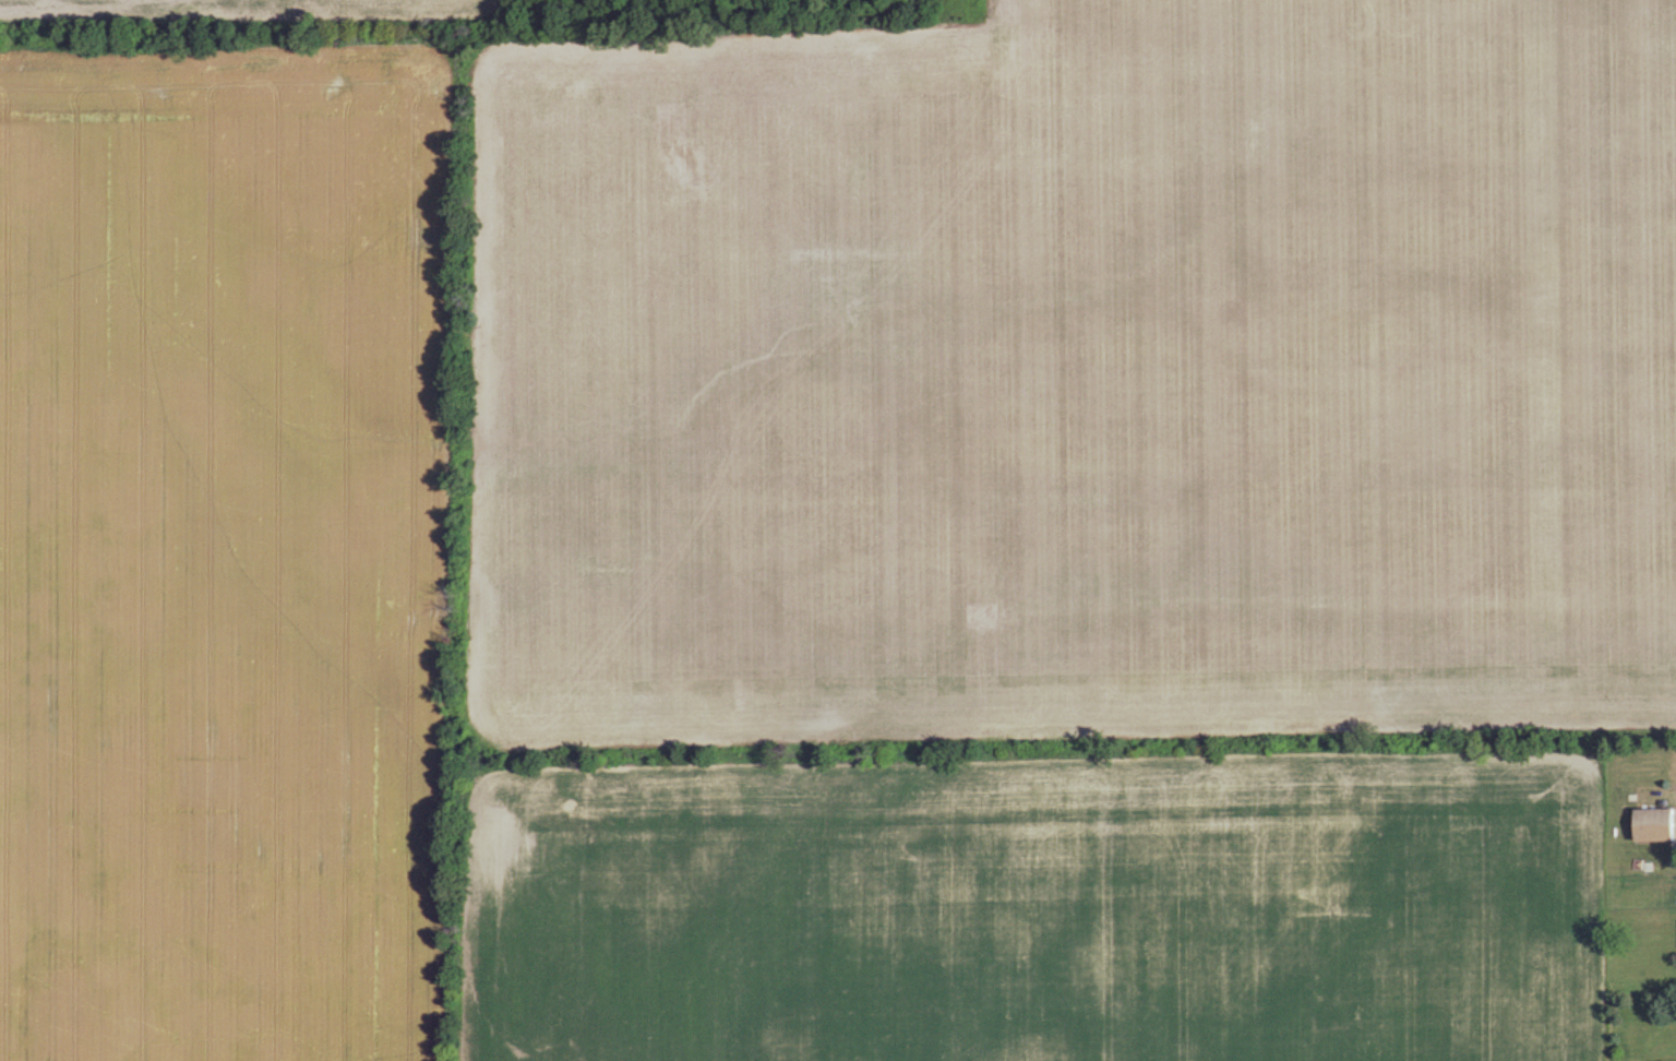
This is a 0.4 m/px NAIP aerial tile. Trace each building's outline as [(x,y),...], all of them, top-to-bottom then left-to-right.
[(1673,842),(1673,809),(1627,809),(1627,842),(1673,842)]
